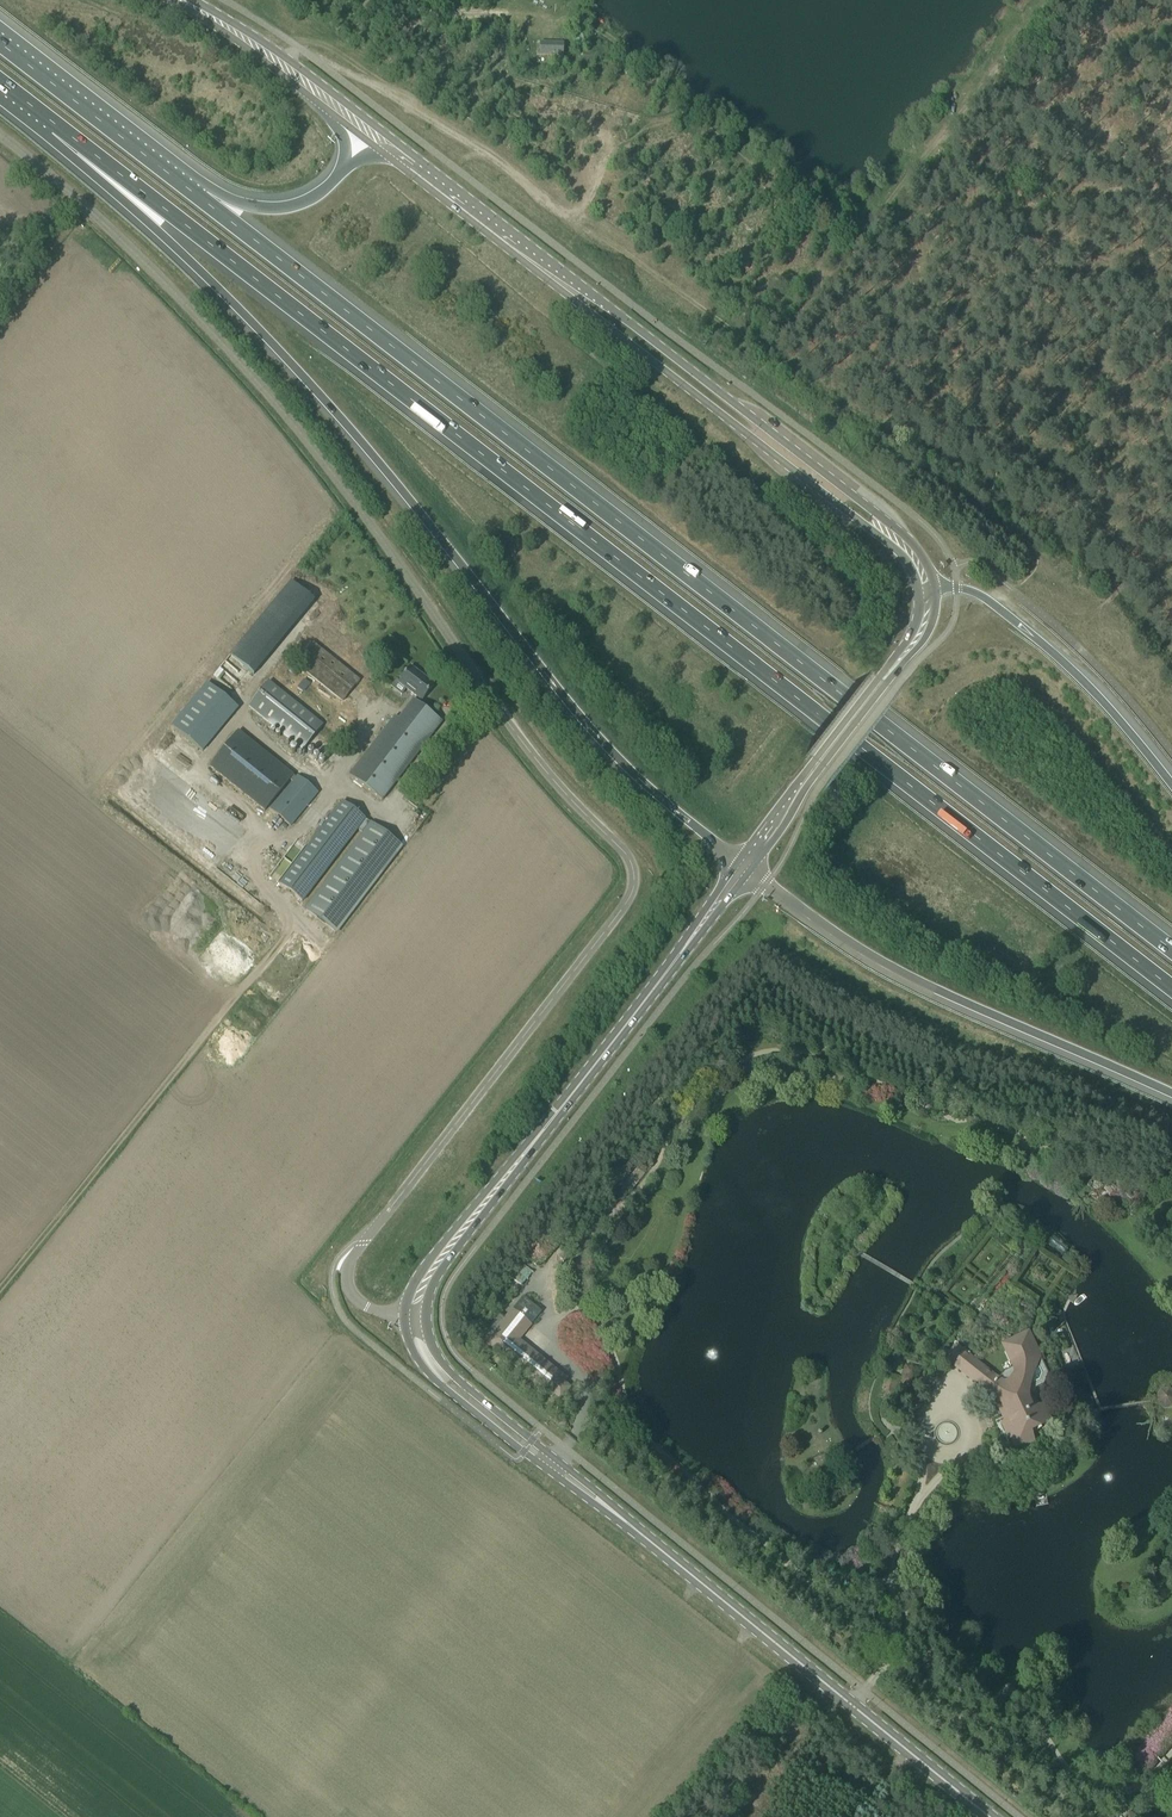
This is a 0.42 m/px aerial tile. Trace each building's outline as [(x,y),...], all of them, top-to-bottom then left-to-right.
[(539,42),(539,56),(563,57),(564,43),(539,42)] [(292,579),(232,654),(256,672),(316,598),(292,579)] [(360,681),(313,643),(296,664),(343,702),(360,681)] [(398,683),(422,701),(434,685),(411,667),(398,683)] [(323,726),(269,681),(247,707),(302,751),(323,726)] [(207,682),(171,726),(202,752),(238,708),(207,682)] [(394,716),(349,775),(353,778),(382,800),(442,722),(413,700),(398,719),(394,716)] [(238,730),(209,767),(212,769),(265,812),(293,775),(280,765),(242,733),(238,730)] [(297,775),(269,809),(291,827),(319,793),(297,775)] [(365,819),(343,801),(280,884),(302,902),(357,829),(365,819)] [(365,819),(357,829),(362,832),(370,822),(365,819)] [(363,833),(305,909),(338,933),(403,847),(370,822),(363,833)] [(499,1314),(475,1342),(488,1353),(492,1347),(552,1398),(555,1395),(561,1400),(572,1387),(565,1381),(567,1379),(520,1339),(532,1326),(511,1309),(503,1318),(499,1314)] [(986,1370),(977,1382),(978,1382),(977,1383),(981,1385),(1004,1405),(1011,1420),(1003,1424),(1016,1450),(1035,1441),(1030,1431),(1052,1421),(1044,1405),(1043,1406),(1034,1410),(1030,1402),(1036,1389),(1043,1386),(1049,1374),(1030,1330),(1001,1343),(1012,1368),(1005,1372),(1000,1379),(992,1372),(988,1370),(987,1370),(986,1370)] [(947,1359),(977,1383),(978,1382),(977,1382),(986,1370),(987,1370),(988,1370),(957,1346),(947,1359)] [(1161,1390),(1156,1397),(1157,1405),(1164,1409),(1171,1408),(1171,1391),(1169,1389),(1161,1390)] [(945,1442),(958,1434),(950,1421),(937,1429),(945,1442)] [(906,1688),(902,1693),(907,1697),(911,1692),(906,1688)]
